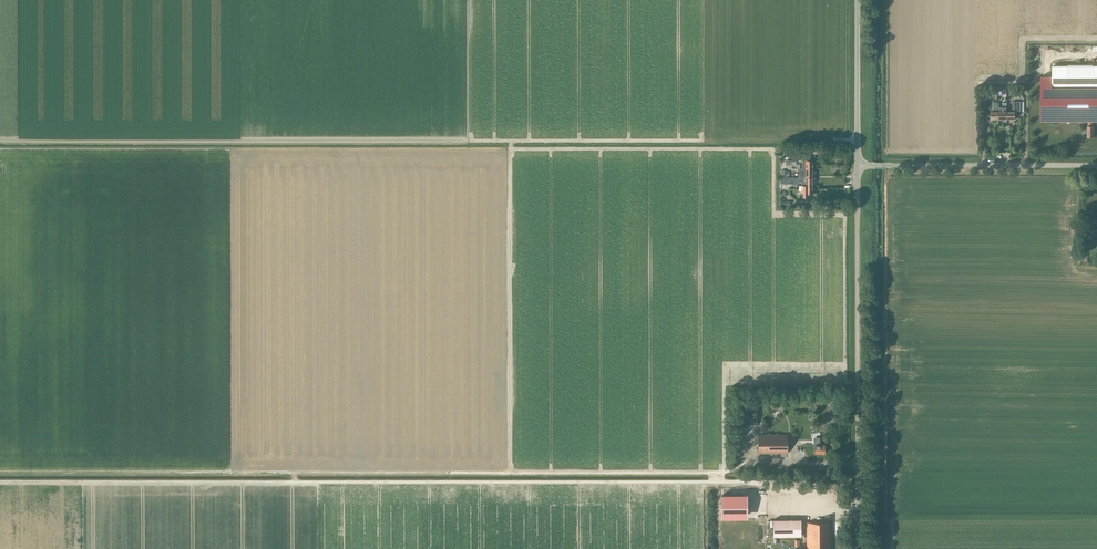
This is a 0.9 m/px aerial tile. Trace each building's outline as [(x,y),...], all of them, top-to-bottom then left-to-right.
[(1052,86),(1066,86),(1086,86),(1094,86),(1094,73),(1096,73),(1096,65),(1094,65),(1066,65),(1052,65),(1052,86)] [(1041,120),(1096,120),(1096,109),(1096,86),(1094,86),(1086,86),(1066,86),(1052,86),(1052,87),(1041,87),(1041,120)] [(1007,110),(1007,119),(1015,119),(1015,111),(1021,111),(1021,101),(1012,101),(1012,110),(1007,110)] [(999,119),(999,111),(999,102),(994,102),(994,111),(991,111),(991,110),(990,110),(990,119),(991,119),(999,119)] [(999,111),(999,119),(1007,119),(1007,110),(1007,102),(1002,102),(1003,111),(999,111)] [(809,154),(798,154),(798,160),(798,163),(801,163),(801,169),(805,169),(812,168),(812,160),(809,160),(809,154)] [(798,177),(813,177),(812,168),(805,169),(805,173),(799,173),(799,177),(798,177)] [(805,185),(813,185),(813,177),(798,177),(798,181),(805,181),(805,185)] [(813,185),(805,185),(801,185),(801,198),(809,198),(809,193),(813,193),(813,185)] [(751,410),(746,409),(740,409),(740,423),(746,423),(751,423),(757,423),(757,409),(751,409),(751,410)] [(787,453),(787,434),(758,434),(758,453),(787,453)] [(824,453),(824,444),(820,444),(820,440),(816,440),(816,444),(815,444),(815,453),(824,453)] [(742,518),(742,495),(721,495),(721,518),(742,518)] [(801,519),(773,519),(773,536),(801,536),(801,519)] [(831,522),(807,522),(807,548),(831,548),(831,522)]
